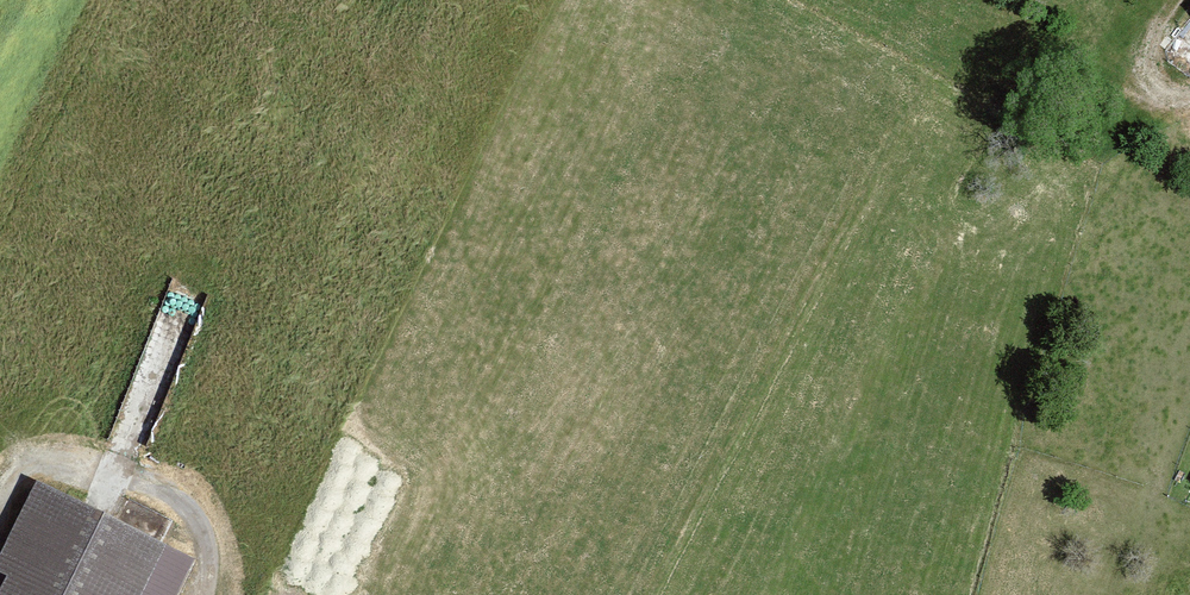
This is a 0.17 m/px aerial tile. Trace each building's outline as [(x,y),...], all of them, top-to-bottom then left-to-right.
[(1185,52),(1180,56),(1177,61),(1175,68),(1176,74),(1179,79),(1183,84),(1189,86),(1189,51),(1185,52)] [(46,492),(1,586),(13,592),(11,594),(196,594),(208,571),(46,492)]
